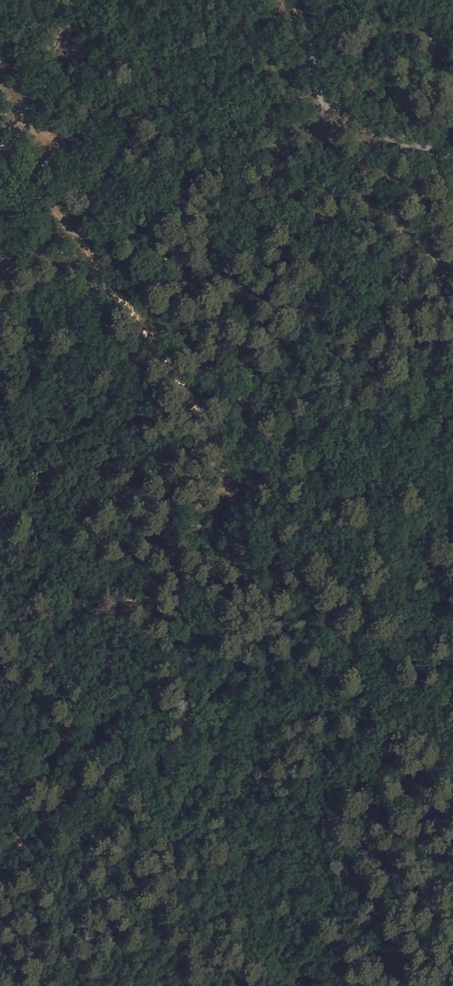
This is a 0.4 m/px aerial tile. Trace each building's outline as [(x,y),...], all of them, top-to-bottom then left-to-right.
[(388,974),(399,983),(408,972),(398,963),(388,974)]
